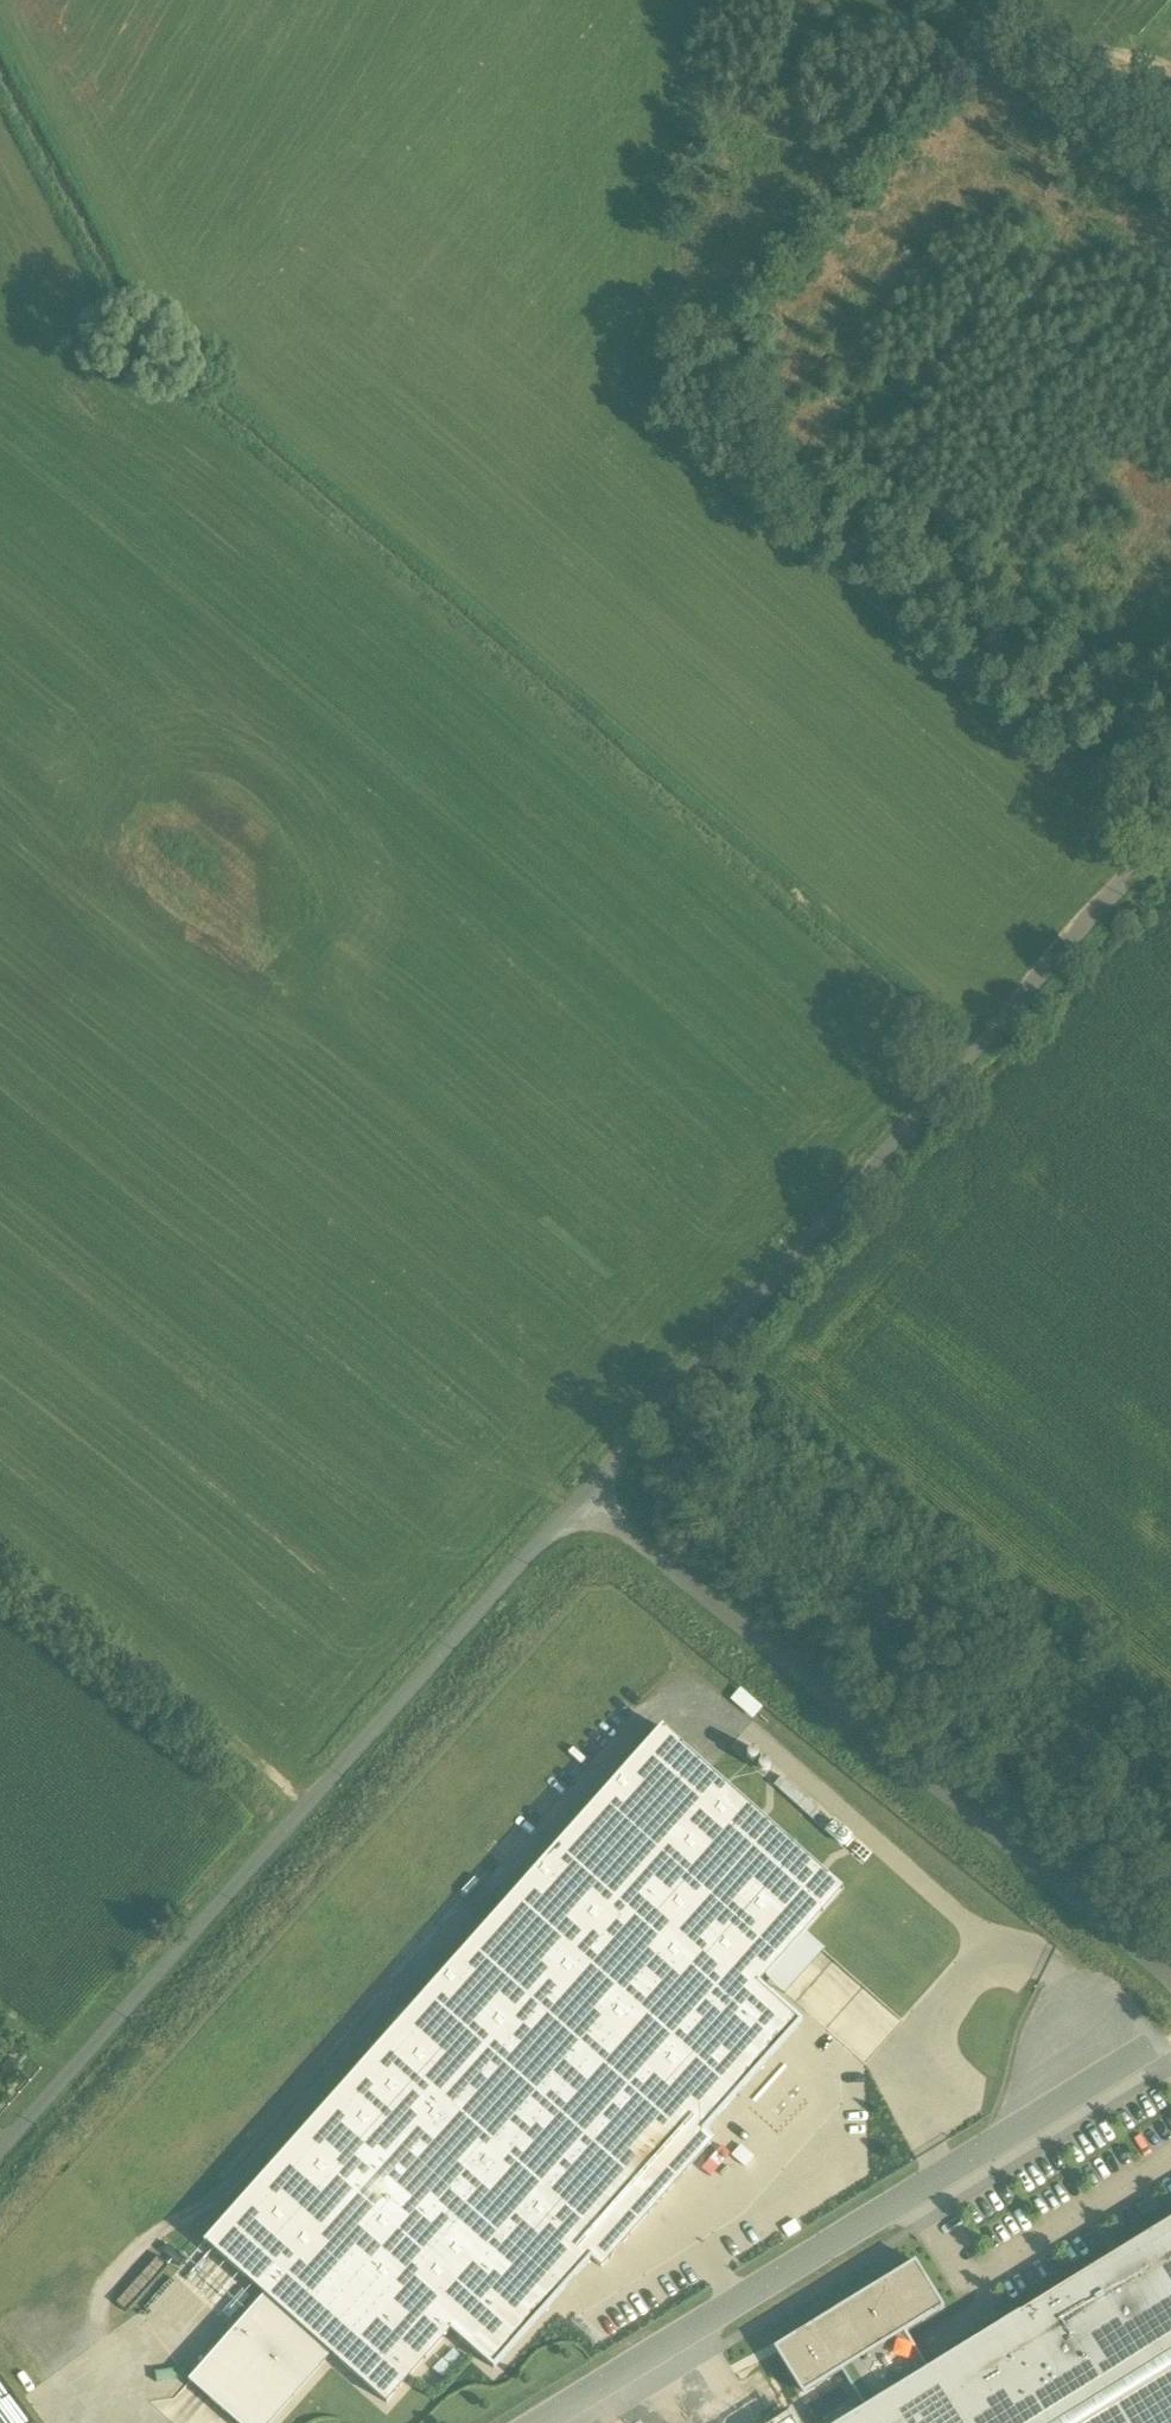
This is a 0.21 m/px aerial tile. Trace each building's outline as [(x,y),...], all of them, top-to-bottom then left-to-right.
[(730,1700),(753,1719),(763,1708),(741,1689),(730,1700)] [(265,2296),(189,2381),(237,2422),(269,2422),(331,2354),(386,2403),(450,2330),(494,2368),(802,2022),(758,1983),(803,1932),(842,1889),(825,1874),(662,1729),(205,2243),(265,2296)] [(781,1778),(774,1786),(817,1823),(824,1816),(781,1778)] [(929,2369),(865,2409),(842,2422),(1170,2422),(1170,2221),(929,2369)] [(915,2262),(774,2349),(803,2396),(842,2372),(906,2332),(944,2309),(915,2262)] [(929,2369),(906,2332),(842,2372),(865,2409),(929,2369)]
